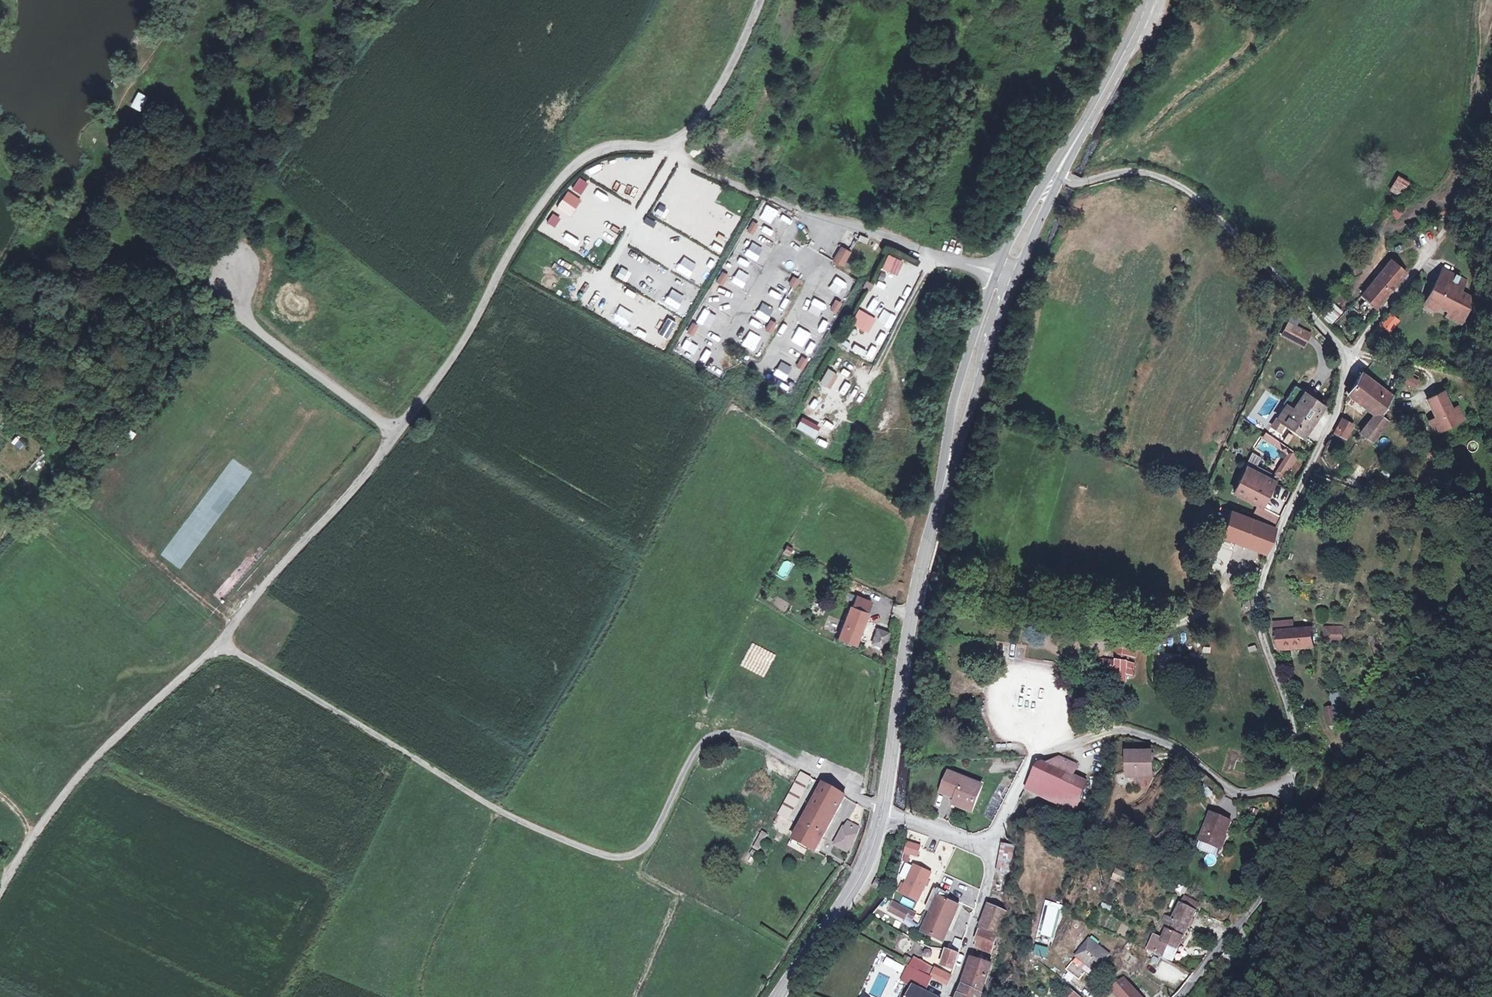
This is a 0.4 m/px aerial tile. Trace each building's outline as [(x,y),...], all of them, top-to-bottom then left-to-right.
[(141,112),(148,97),(138,92),(130,107),(141,112)] [(1398,176),(1389,191),(1400,197),(1409,182),(1398,176)] [(750,233),(754,235),(760,226),(755,223),(750,233)] [(856,239),(866,243),(868,239),(858,234),(856,239)] [(836,262),(845,267),(853,254),(844,249),(836,262)] [(880,272),(914,286),(921,269),(888,255),(880,272)] [(1389,259),(1358,294),(1374,307),(1404,272),(1389,259)] [(1458,280),(1437,272),(1422,303),(1436,309),(1451,315),(1448,321),(1462,326),(1471,300),(1453,293),(1458,280)] [(720,283),(724,286),(730,276),(725,274),(720,283)] [(796,278),(792,286),(797,288),(801,281),(796,278)] [(865,289),(871,292),(874,285),(868,282),(865,289)] [(864,306),(874,311),(878,302),(868,297),(864,306)] [(833,311),(838,313),(843,304),(839,301),(833,311)] [(1333,302),(1320,315),(1331,325),(1344,313),(1333,302)] [(1420,308),(1433,314),(1436,309),(1422,303),(1420,308)] [(893,325),(899,312),(885,306),(879,319),(893,325)] [(1355,320),(1359,313),(1351,307),(1346,313),(1355,320)] [(854,327),(867,334),(875,320),(861,313),(854,327)] [(767,331),(771,334),(777,324),(773,321),(767,331)] [(1379,323),(1374,335),(1383,340),(1389,327),(1379,323)] [(690,334),(694,336),(700,327),(696,324),(690,334)] [(1301,324),(1294,334),(1307,343),(1314,333),(1301,324)] [(850,328),(846,339),(855,343),(859,331),(850,328)] [(799,368),(804,370),(810,361),(805,358),(799,368)] [(847,379),(850,372),(842,368),(839,375),(847,379)] [(829,390),(839,376),(829,369),(819,383),(829,390)] [(1350,426),(1362,437),(1382,413),(1377,408),(1383,399),(1358,379),(1353,388),(1347,383),(1343,392),(1345,395),(1343,402),(1359,416),(1350,426)] [(838,390),(843,395),(851,387),(846,382),(838,390)] [(1335,410),(1332,408),(1296,384),(1284,402),(1286,403),(1283,409),(1278,416),(1286,422),(1315,441),(1325,425),(1335,410)] [(813,399),(809,407),(816,411),(821,402),(813,399)] [(1416,405),(1427,434),(1447,427),(1443,414),(1437,417),(1431,399),(1416,405)] [(1286,422),(1278,416),(1269,433),(1276,438),(1286,422)] [(815,438),(821,425),(802,417),(796,430),(815,438)] [(1427,434),(1422,421),(1415,423),(1420,437),(1427,434)] [(18,437),(11,441),(16,448),(23,444),(18,437)] [(816,445),(826,447),(827,441),(817,439),(816,445)] [(1298,454),(1292,451),(1276,473),(1281,477),(1298,454)] [(1259,466),(1262,458),(1252,454),(1249,463),(1259,466)] [(1272,479),(1247,466),(1235,491),(1260,503),(1263,496),(1267,498),(1272,487),(1269,486),(1272,479)] [(1286,485),(1272,479),(1269,486),(1272,487),(1267,498),(1263,496),(1260,503),(1274,510),(1286,485)] [(1223,536),(1268,553),(1277,527),(1275,526),(1229,508),(1228,511),(1232,512),(1223,536)] [(776,576),(785,580),(794,564),(784,559),(776,576)] [(1259,581),(1265,562),(1260,559),(1253,579),(1259,581)] [(1215,579),(1217,575),(1206,570),(1204,569),(1203,573),(1215,579)] [(797,586),(792,595),(798,599),(803,590),(797,586)] [(1244,586),(1242,595),(1254,598),(1256,589),(1244,586)] [(874,601),(856,595),(840,639),(861,645),(865,633),(862,632),(866,623),(869,624),(873,612),(870,611),(874,601)] [(1241,603),(1253,604),(1254,598),(1242,595),(1241,603)] [(836,627),(823,622),(819,633),(821,634),(821,636),(828,639),(829,637),(832,638),(836,627)] [(1274,650),(1310,653),(1311,636),(1303,635),(1303,625),(1273,624),(1274,650)] [(890,630),(878,627),(874,642),(886,645),(890,630)] [(1345,644),(1344,627),(1325,628),(1326,645),(1345,644)] [(1138,661),(1140,645),(1133,644),(1134,637),(1128,637),(1127,643),(1121,642),(1120,649),(1113,648),(1112,656),(1120,657),(1119,663),(1100,659),(1098,672),(1104,673),(1103,679),(1108,680),(1110,674),(1117,675),(1115,682),(1127,683),(1128,677),(1134,678),(1136,665),(1130,664),(1131,659),(1138,661)] [(1332,705),(1341,703),(1339,692),(1331,694),(1332,705)] [(1325,713),(1316,713),(1316,727),(1327,727),(1325,713)] [(1153,756),(1132,754),(1129,778),(1151,781),(1153,756)] [(1038,764),(1024,788),(1043,801),(1071,820),(1088,783),(1067,775),(1072,764),(1058,761),(1045,766),(1044,762),(1038,764)] [(791,816),(814,776),(805,771),(781,810),(791,816)] [(982,787),(948,775),(941,791),(957,797),(955,801),(953,807),(971,814),(982,787)] [(847,795),(826,783),(796,834),(785,828),(782,833),(784,834),(789,838),(815,853),(847,795)] [(940,796),(955,801),(957,797),(941,791),(940,796)] [(1232,819),(1211,810),(1200,837),(1222,846),(1232,819)] [(838,842),(851,848),(861,825),(849,820),(838,842)] [(976,826),(971,833),(978,838),(983,830),(976,826)] [(781,840),(784,834),(782,833),(778,831),(775,836),(781,840)] [(762,832),(752,847),(758,850),(768,835),(762,832)] [(906,842),(904,854),(918,857),(920,844),(906,842)] [(1006,872),(1013,846),(1001,844),(997,870),(1006,872)] [(930,872),(915,865),(903,891),(918,899),(930,872)] [(1111,865),(1106,876),(1117,881),(1122,870),(1111,865)] [(878,879),(873,887),(878,890),(883,881),(878,879)] [(1182,894),(1186,886),(1177,881),(1173,889),(1182,894)] [(958,904),(934,893),(925,912),(932,916),(924,935),(942,942),(958,904)] [(901,902),(912,907),(914,902),(903,897),(901,902)] [(1160,938),(1153,934),(1146,947),(1162,956),(1170,942),(1178,947),(1198,910),(1181,901),(1173,917),(1167,914),(1160,924),(1166,928),(1160,938)] [(914,915),(893,904),(889,914),(904,922),(906,919),(911,921),(914,915)] [(987,904),(979,929),(995,935),(998,928),(998,908),(987,904)] [(995,935),(979,929),(976,939),(992,945),(995,935)] [(990,951),(992,945),(976,939),(974,946),(990,951)] [(1032,941),(1028,952),(1040,956),(1044,945),(1032,941)] [(1178,947),(1170,942),(1162,956),(1171,961),(1178,947)] [(1113,959),(1095,946),(1082,961),(1099,974),(1113,959)] [(943,966),(954,970),(959,955),(947,951),(943,966)] [(975,954),(965,987),(982,992),(990,963),(980,960),(981,955),(975,954)] [(915,958),(911,965),(932,976),(936,969),(915,958)] [(901,990),(913,994),(924,996),(925,996),(934,977),(932,976),(911,965),(901,990)] [(934,977),(949,985),(952,977),(936,969),(932,976),(934,977)] [(1066,983),(1061,991),(1065,994),(1063,996),(1084,996),(1066,983)] [(1111,989),(1118,996),(1140,996),(1126,983),(1111,989)] [(982,992),(965,987),(964,987),(960,996),(981,996),(982,992)]
